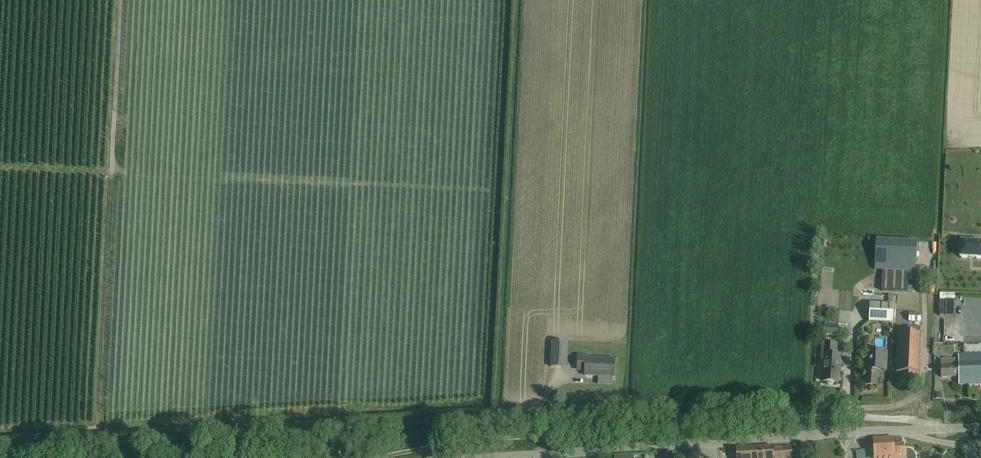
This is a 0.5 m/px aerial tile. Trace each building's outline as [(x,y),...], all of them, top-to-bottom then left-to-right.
[(876,238),(875,269),(883,269),(882,290),(907,291),(908,281),(915,282),(917,240),(876,238)] [(960,241),(959,257),(980,258),(980,241),(960,241)] [(940,293),(940,299),(945,300),(946,300),(945,316),(954,316),(955,294),(940,293)] [(870,302),(869,321),(893,322),(894,303),(870,302)] [(920,321),(921,313),(909,313),(909,321),(920,321)] [(839,325),(824,324),(823,334),(838,335),(839,325)] [(907,331),(898,331),(897,372),(902,372),(902,383),(916,383),(916,372),(919,372),(920,326),(908,326),(907,331)] [(825,363),(824,381),(827,381),(828,384),(834,384),(835,382),(839,382),(840,372),(841,365),(840,365),(841,355),(837,354),(838,343),(836,343),(836,341),(824,340),(822,362),(825,363)] [(568,342),(552,341),(551,366),(567,366),(568,342)] [(887,369),(887,351),(867,351),(866,384),(877,385),(877,378),(881,378),(882,369),(887,369)] [(980,384),(980,353),(958,354),(958,359),(941,359),(941,378),(958,377),(958,384),(980,384)] [(587,357),(587,354),(579,354),(578,369),(586,369),(585,375),(599,376),(598,384),(613,385),(613,376),(614,376),(615,358),(587,357)] [(903,455),(902,443),(891,444),(891,438),(875,439),(876,457),(897,457),(897,455),(903,455)] [(737,457),(792,457),(792,446),(773,447),(773,445),(736,447),(737,457)] [(856,450),(857,457),(866,457),(865,449),(856,450)]
